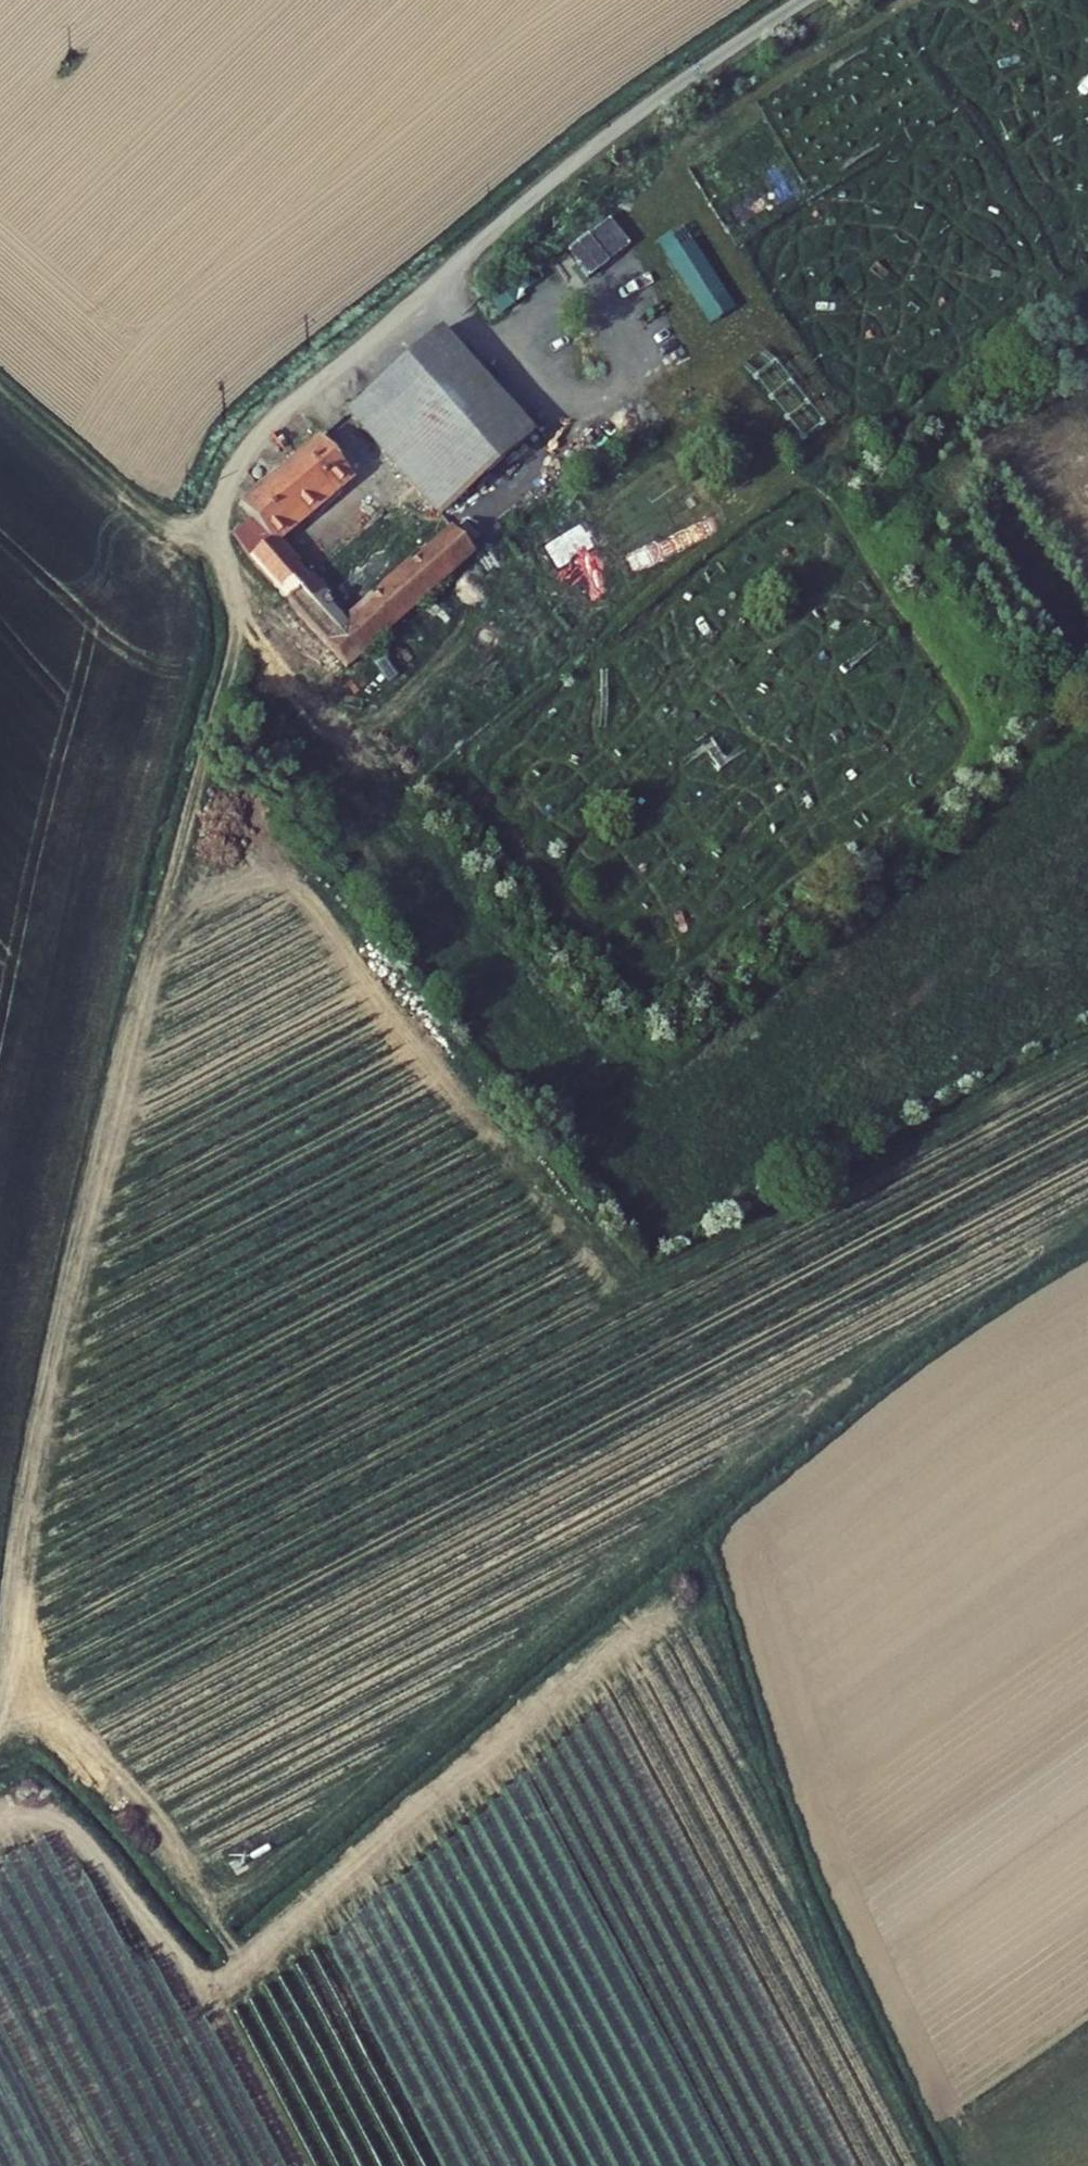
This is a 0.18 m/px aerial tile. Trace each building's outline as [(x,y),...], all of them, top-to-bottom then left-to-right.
[(690,235),(664,253),(702,308),(727,290),(690,235)] [(348,418),(396,471),(435,513),(453,497),(530,431),(441,333),(348,418)] [(352,670),(471,562),(445,535),(352,622),(276,545),(346,481),(313,447),(238,517),(251,532),(235,548),(352,670)]
